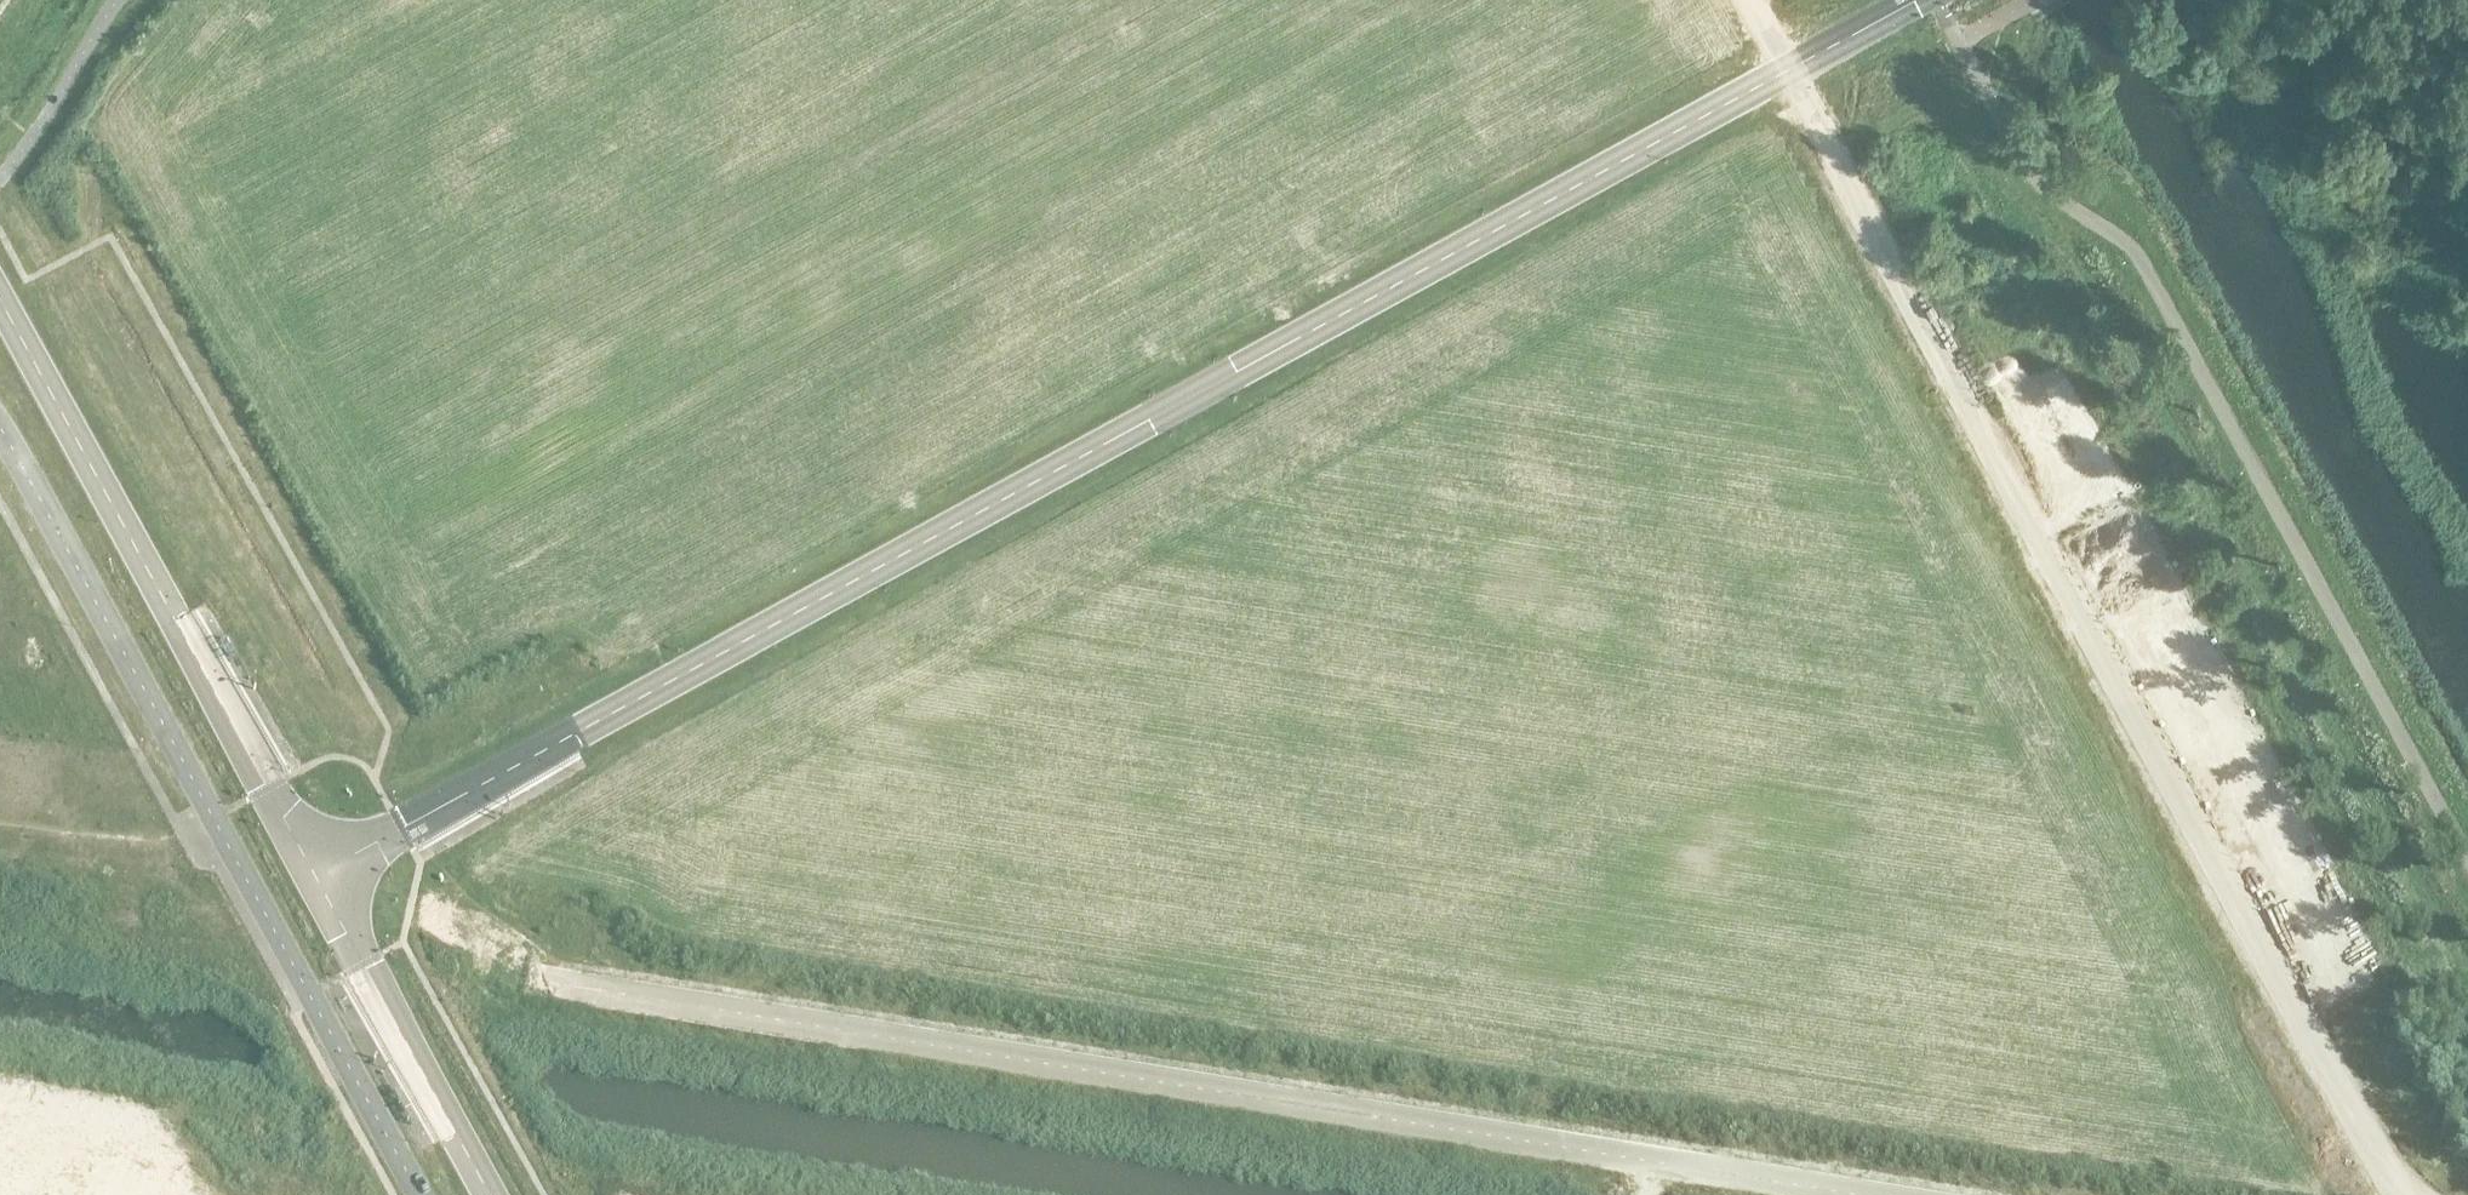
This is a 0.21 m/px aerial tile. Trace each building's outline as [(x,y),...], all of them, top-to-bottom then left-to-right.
[(148,5),(154,15),(168,7),(164,0),(157,0),(148,5)] [(181,31),(167,38),(172,48),(186,41),(181,31)] [(186,41),(172,48),(178,58),(191,51),(186,41)] [(532,58),(522,64),(529,77),(540,72),(532,58)] [(510,70),(500,75),(508,89),(518,84),(510,70)] [(204,74),(190,81),(196,91),(210,84),(204,74)] [(500,75),(490,81),(498,95),(508,89),(500,75)] [(543,78),(533,84),(540,98),(551,92),(543,78)] [(210,84),(196,91),(201,101),(215,94),(210,84)] [(521,90),(511,96),(519,109),(529,104),(521,90)] [(467,94),(457,99),(464,113),(474,107),(467,94)] [(511,96),(501,101),(509,115),(519,109),(511,96)] [(457,99),(447,105),(454,118),(464,113),(457,99)] [(173,114),(163,119),(170,133),(180,127),(173,114)] [(478,114),(468,119),(475,133),(485,128),(478,114)] [(423,117),(413,123),(421,137),(431,131),(423,117)] [(163,119),(153,125),(160,138),(170,133),(163,119)] [(468,119),(458,125),(465,139),(475,133),(468,119)] [(413,123),(403,128),(411,142),(421,137),(413,123)] [(129,137),(119,143),(127,157),(137,151),(129,137)] [(434,138),(424,143),(432,157),(442,151),(434,138)] [(119,143),(109,148),(117,162),(127,157),(119,143)] [(424,143),(414,148),(422,162),(432,157),(424,143)] [(86,161),(76,167),(84,180),(94,175),(86,161)] [(76,167),(66,172),(74,186),(84,180),(76,167)] [(155,195),(141,203),(146,213),(160,205),(155,195)] [(160,205),(146,213),(152,223),(166,215),(160,205)] [(178,238),(165,246),(170,256),(184,248),(178,238)] [(184,248),(170,256),(176,266),(189,258),(184,248)] [(202,282),(188,289),(194,299),(208,292),(202,282)] [(208,292),(194,299),(199,309),(213,302),(208,292)] [(672,313),(661,319),(669,333),(679,327),(672,313)] [(650,325),(640,331),(647,344),(657,339),(650,325)] [(640,331),(630,336),(637,350),(647,344),(640,331)] [(676,337),(666,342),(673,356),(684,351),(676,337)] [(238,347),(224,355),(229,365),(243,357),(238,347)] [(655,348),(645,354),(653,367),(663,362),(655,348)] [(606,349),(596,354),(604,368),(614,363),(606,349)] [(596,354),(586,360),(594,374),(604,368),(596,354)] [(645,354),(635,359),(643,373),(653,367),(645,354)] [(243,357),(229,365),(235,375),(249,367),(243,357)] [(615,370),(605,376),(612,390),(622,384),(615,370)] [(563,373),(553,378),(560,392),(570,386),(563,373)] [(605,376),(595,381),(602,395),(612,390),(605,376)] [(553,378),(543,384),(550,397),(560,392),(553,378)] [(574,393),(564,398),(571,412),(581,407),(574,393)] [(564,398),(554,404),(561,418),(571,412),(564,398)] [(293,448),(279,455),(285,465),(298,458),(293,448)] [(298,458),(285,465),(290,475),(304,468),(298,458)] [(317,491),(303,499),(308,509),(322,501),(317,491)] [(322,501),(308,509),(314,519),(328,511),(322,501)] [(340,534),(327,542),(332,552),(346,544),(340,534)] [(346,544),(332,552),(337,562),(351,554),(346,544)] [(376,600),(362,607),(368,617),(381,610),(376,600)] [(381,610),(368,617),(373,627),(387,620),(381,610)] [(400,643),(386,651),(391,661),(405,653),(400,643)] [(405,653),(391,661),(397,671),(411,663),(405,653)] [(423,686),(410,694),(415,704),(429,696),(423,686)] [(429,696),(415,704),(420,714),(434,706),(429,696)]
